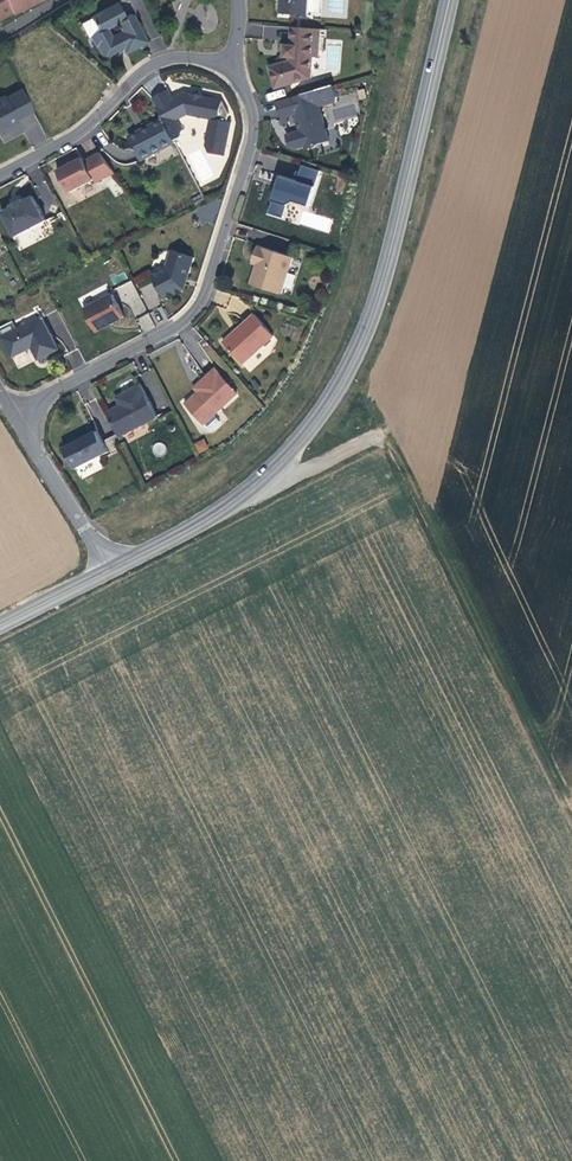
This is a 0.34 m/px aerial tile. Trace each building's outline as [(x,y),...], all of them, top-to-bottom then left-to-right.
[(11,11),(5,0),(0,0),(0,16),(11,11)] [(11,11),(11,12),(36,0),(5,0),(11,11)] [(309,16),(310,0),(282,0),(281,14),(309,16)] [(97,32),(91,35),(92,37),(90,38),(94,46),(96,45),(103,58),(119,49),(122,47),(125,52),(145,42),(131,14),(124,17),(117,2),(90,16),(97,32)] [(322,29),(294,27),(292,46),(288,45),(287,51),(286,57),(291,57),(291,61),(274,66),(277,77),(274,78),(277,89),(312,78),(314,57),(320,58),(322,29)] [(277,102),(281,118),(287,117),(295,115),(297,123),(299,123),(301,128),(299,129),(300,132),(297,132),(287,135),(290,148),(295,149),(305,147),(306,149),(318,146),(318,144),(329,141),(319,106),(336,101),(337,97),(334,86),(277,102)] [(20,89),(4,97),(14,117),(31,109),(20,89)] [(171,94),(154,102),(164,121),(175,142),(182,138),(184,132),(178,121),(211,123),(205,150),(209,157),(224,160),(232,127),(228,126),(230,118),(223,106),(223,105),(205,101),(203,97),(196,96),(192,98),(187,97),(180,100),(181,102),(176,104),(175,102),(171,94)] [(0,97),(0,128),(9,123),(16,120),(14,117),(4,97),(3,96),(0,97)] [(175,142),(164,121),(148,129),(131,137),(143,161),(176,144),(175,142)] [(86,161),(84,158),(74,163),(59,171),(70,193),(95,180),(97,183),(115,174),(100,154),(86,161)] [(298,181),(292,179),(288,189),(278,186),(276,190),(269,213),(284,217),(288,205),(295,201),(310,206),(321,171),(303,165),(298,181)] [(281,175),(278,186),(288,189),(292,179),(281,175)] [(46,221),(34,197),(24,202),(14,207),(11,209),(4,212),(16,237),(46,221)] [(199,204),(197,221),(215,223),(217,205),(199,204)] [(288,262),(278,252),(258,246),(254,259),(258,260),(256,265),(255,268),(250,284),(282,294),(292,263),(288,262)] [(189,277),(195,258),(173,251),(167,268),(153,276),(165,300),(185,290),(186,287),(185,285),(187,279),(188,280),(189,277)] [(292,263),(294,258),(278,252),(288,262),(292,263)] [(113,295),(84,310),(96,333),(117,322),(125,318),(113,295)] [(150,314),(138,317),(141,331),(153,329),(150,314)] [(274,336),(255,314),(242,325),(238,329),(239,330),(235,334),(234,333),(223,342),(243,364),(274,336)] [(13,358),(28,350),(27,348),(31,346),(32,348),(35,354),(38,360),(59,350),(42,318),(2,337),(13,358)] [(237,394),(215,370),(206,378),(203,381),(204,382),(203,383),(202,385),(203,387),(203,388),(199,392),(186,404),(204,424),(237,394)] [(204,382),(203,381),(195,388),(199,392),(203,388),(203,387),(202,385),(203,383),(204,382)] [(121,405),(106,413),(117,434),(119,437),(157,417),(141,385),(131,390),(126,393),(130,403),(126,405),(125,403),(121,405)] [(130,403),(126,393),(117,398),(121,405),(125,403),(126,405),(130,403)] [(108,452),(97,431),(87,436),(64,448),(75,469),(108,452)] [(124,447),(119,437),(117,434),(104,440),(111,454),(124,447)] [(203,438),(193,443),(199,453),(209,448),(203,438)]
